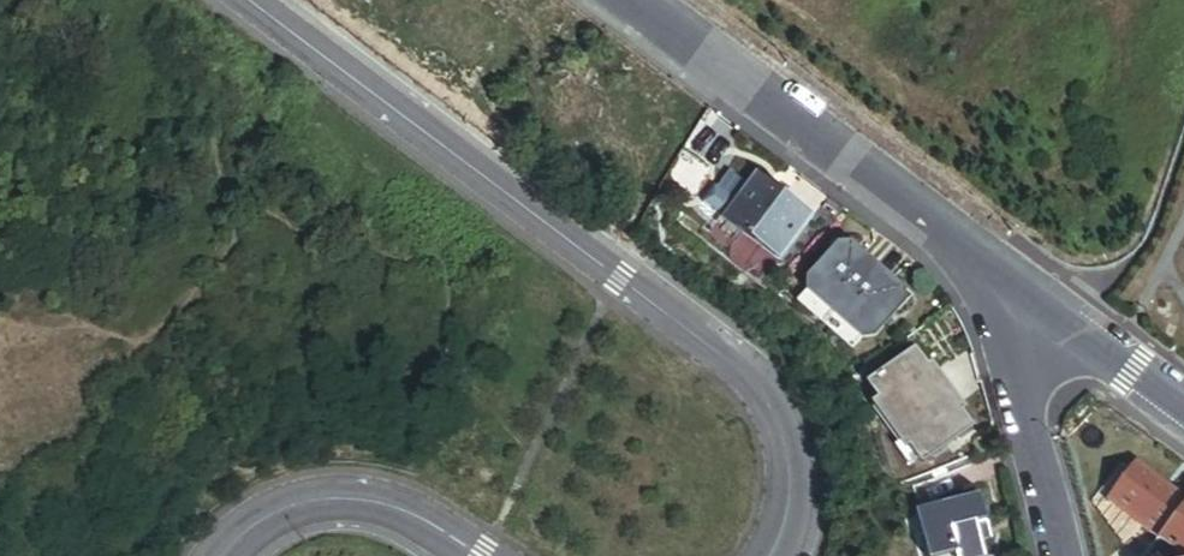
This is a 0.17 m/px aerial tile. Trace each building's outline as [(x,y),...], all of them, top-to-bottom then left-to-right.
[(701,215),(761,257),(796,206),(766,186),(736,165),(701,215)] [(855,327),(867,323),(893,288),(891,277),(864,258),(832,234),(821,235),(794,272),(796,283),(855,327)] [(925,463),(978,425),(963,404),(966,401),(960,393),(936,359),(930,363),(918,347),(870,381),(881,397),(875,402),(908,448),(912,445),(925,463)] [(1157,543),(1183,507),(1183,505),(1158,486),(1135,469),(1107,506),(1157,543)] [(975,524),(972,510),(983,507),(981,500),(975,477),(911,494),(927,555),(937,555),(981,544),(975,524)] [(975,524),(987,521),(983,507),(972,510),(975,524)] [(1157,543),(1147,555),(1183,555),(1183,507),(1157,543)]
